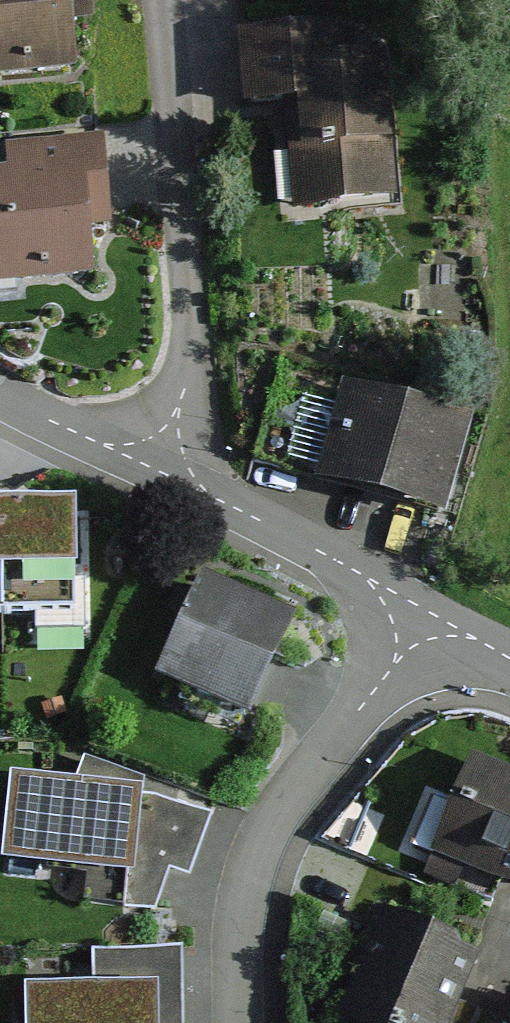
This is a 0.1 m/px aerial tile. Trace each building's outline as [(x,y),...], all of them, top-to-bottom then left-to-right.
[(75,68),(71,19),(95,18),(93,0),(0,0),(0,74),(75,68)] [(292,210),(400,201),(388,62),(328,67),(325,30),(240,37),(246,104),(283,101),(292,210)] [(94,277),(90,228),(110,226),(103,137),(5,144),(7,171),(0,171),(0,284),(94,277)] [(439,519),(468,418),(411,402),(343,383),(314,483),(439,519)] [(73,509),(27,510),(0,511),(0,615),(74,614),(73,509)] [(266,608),(201,577),(152,679),(246,724),(295,622),(266,608)] [(475,757),(426,873),(490,900),(499,880),(509,885),(509,772),(475,757)] [(11,778),(2,866),(126,880),(124,908),(156,913),(171,871),(190,877),(212,818),(157,794),(134,789),(11,778)] [(457,942),(426,929),(382,910),(334,1018),(346,1022),(477,1022),(481,1014),(458,1003),(477,960),(460,953),(457,942)] [(181,948),(94,949),(95,984),(25,985),(25,1022),(182,1022),(181,948)] [(499,1022),(481,1014),(477,1022),(509,1022),(509,997),(499,1022)]
